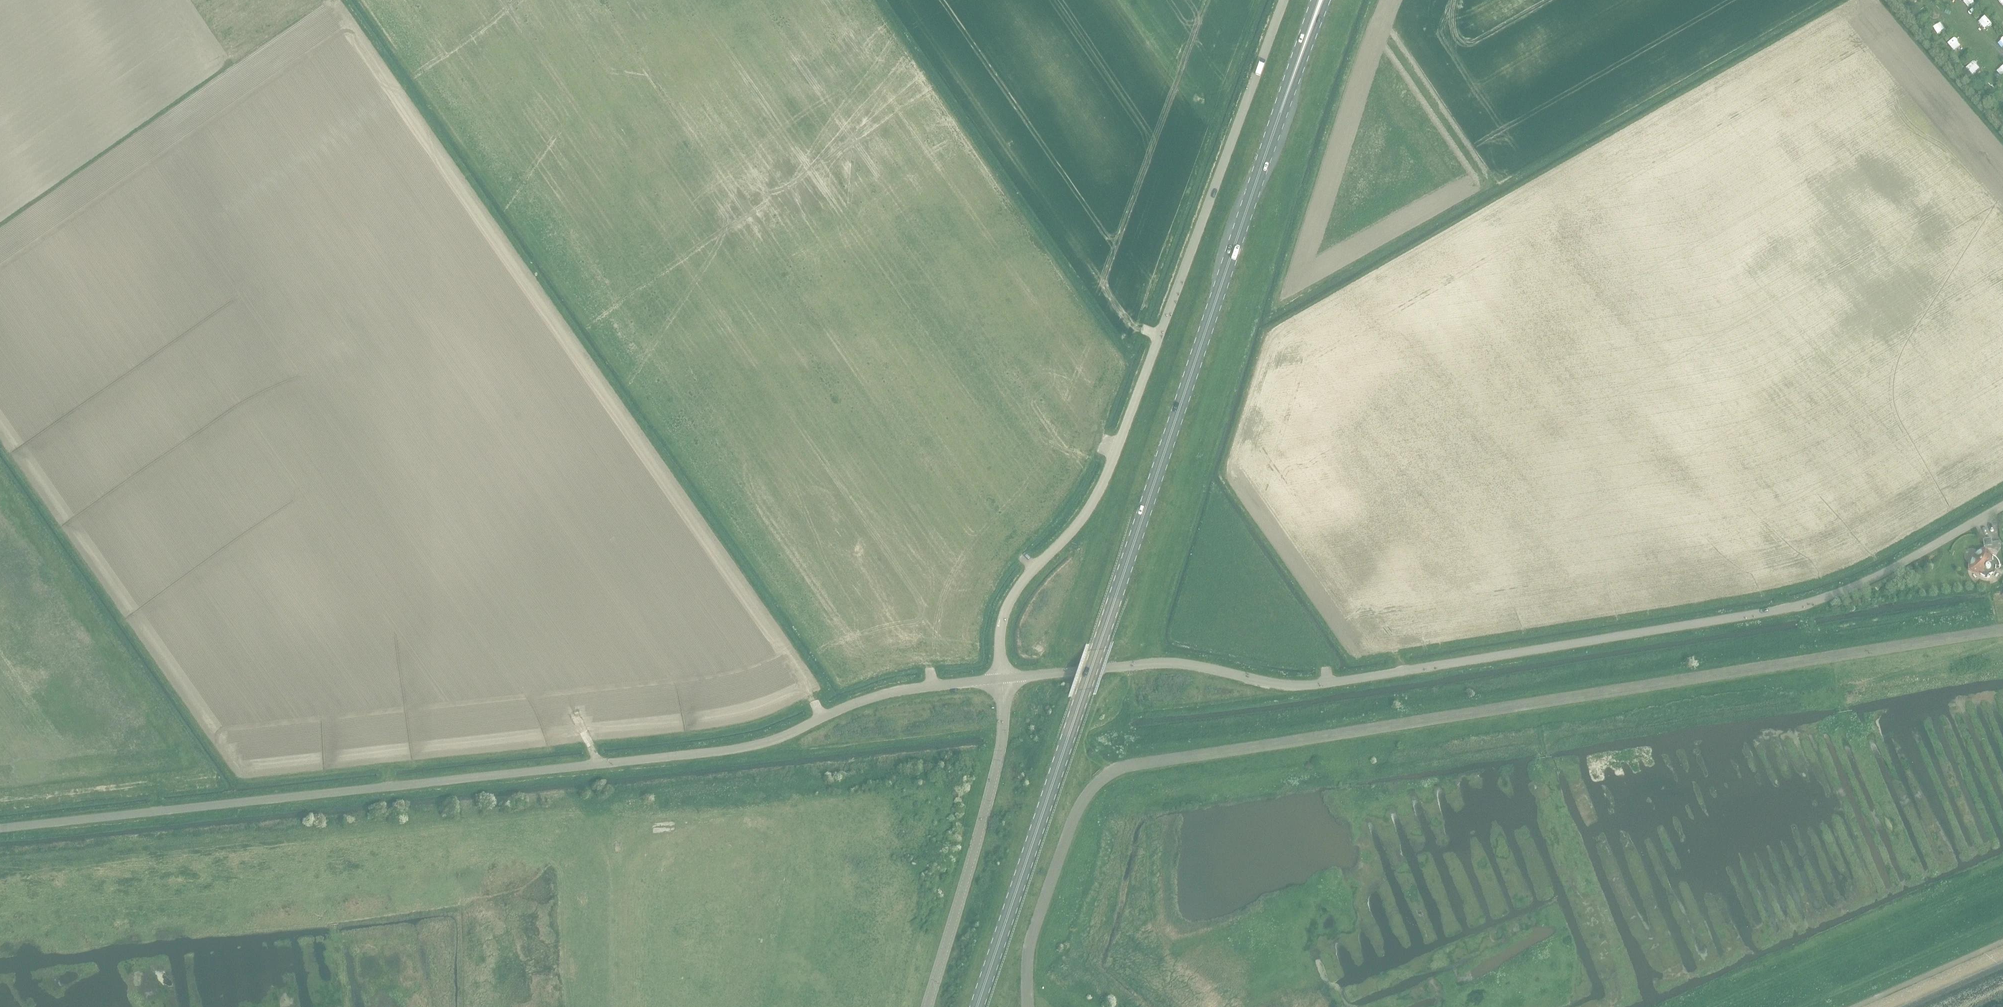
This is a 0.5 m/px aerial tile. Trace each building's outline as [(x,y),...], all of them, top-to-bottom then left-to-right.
[(1970,565),(1970,570),(1970,571),(1972,573),(1974,574),(1975,575),(1979,575),(1980,576),(1980,577),(1983,579),(1985,579),(1989,579),(1990,579),(1990,576),(1991,576),(1992,575),(1994,574),(1995,573),(1996,571),(1996,570),(1996,567),(2000,567),(2000,565),(1999,563),(1998,561),(1996,559),(1994,557),(1992,556),(1989,552),(1985,550),(1983,550),(1979,552),(1975,555),(1971,561),(1970,565)]
